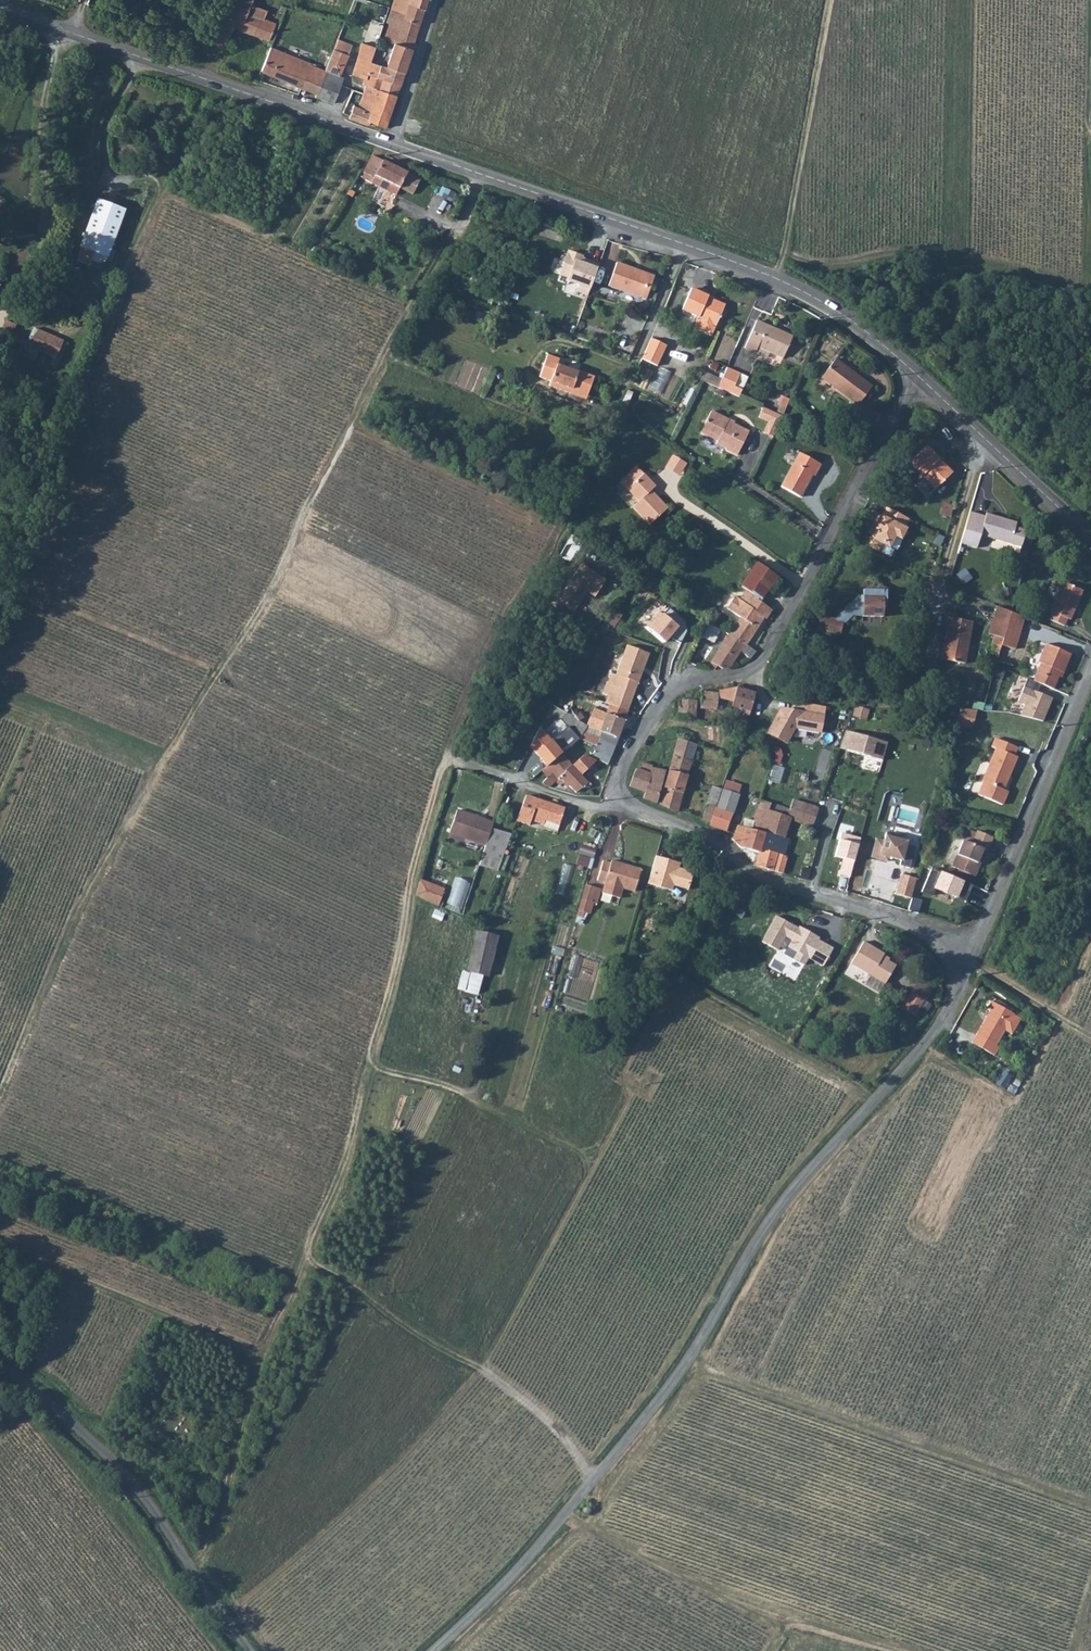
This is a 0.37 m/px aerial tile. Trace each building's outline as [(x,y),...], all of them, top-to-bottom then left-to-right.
[(219,30),(228,37),(235,27),(270,40),(276,25),(265,18),(267,11),(258,6),(260,0),(233,0),(219,30)] [(393,9),(405,14),(405,19),(421,23),(428,0),(396,0),(393,9)] [(390,23),(389,26),(417,36),(421,23),(405,19),(405,14),(393,9),(389,21),(390,23)] [(389,26),(385,39),(395,43),(412,49),(417,36),(389,26)] [(219,30),(212,42),(222,47),(228,37),(219,30)] [(395,43),(387,68),(405,74),(412,49),(395,43)] [(364,85),(367,86),(381,90),(384,81),(401,85),(405,74),(387,68),(377,65),(373,63),(376,52),(377,48),(363,44),(354,75),(366,79),(364,85)] [(326,59),(330,61),(334,51),(323,46),(320,53),(325,55),(326,52),(328,53),(326,59)] [(272,47),(263,71),(305,89),(302,100),(314,104),(317,97),(326,71),(311,65),(312,63),(272,47)] [(349,54),(335,48),(334,51),(330,61),(326,71),(341,77),(349,54)] [(326,71),(317,97),(335,104),(345,78),(341,77),(326,71)] [(355,105),(351,116),(351,118),(370,125),(371,122),(387,128),(401,85),(384,81),(381,90),(367,86),(362,102),(361,107),(355,105)] [(372,156),(371,156),(362,172),(367,175),(364,180),(377,186),(381,179),(392,185),(389,192),(395,195),(399,188),(406,172),(372,156)] [(406,172),(399,188),(412,194),(419,179),(406,172)] [(98,197),(82,244),(85,246),(82,256),(93,259),(96,249),(110,253),(126,205),(98,197)] [(601,263),(588,259),(586,264),(581,263),(583,256),(569,251),(561,274),(569,277),(567,281),(579,285),(576,293),(589,297),(601,263)] [(622,265),(613,289),(646,300),(650,289),(656,291),(660,281),(643,276),(644,272),(622,265)] [(709,293),(691,286),(682,307),(698,314),(694,325),(712,333),(725,302),(708,295),(709,293)] [(757,320),(748,341),(746,347),(756,351),(759,346),(784,357),(793,335),(757,320)] [(33,328),(25,346),(58,359),(65,340),(33,328)] [(651,336),(642,357),(657,362),(665,343),(651,336)] [(548,354),(539,376),(550,380),(549,384),(571,393),(572,390),(587,397),(596,376),(580,370),(579,372),(558,364),(560,359),(548,354)] [(834,358),(821,377),(857,403),(872,385),(834,358)] [(729,366),(720,387),(741,395),(744,388),(737,384),(743,372),(729,366)] [(661,391),(671,372),(662,367),(652,387),(661,391)] [(704,370),(700,379),(718,386),(722,378),(704,370)] [(783,412),(763,404),(759,415),(768,420),(764,430),(774,435),(785,413),(783,412)] [(712,413),(702,434),(720,443),(720,446),(728,450),(728,451),(739,456),(749,433),(731,424),(730,423),(712,413)] [(926,446),(909,462),(936,489),(953,473),(926,446)] [(797,456),(779,490),(798,500),(810,478),(812,479),(818,468),(797,456)] [(673,457),(666,468),(679,477),(686,465),(673,457)] [(649,525),(667,510),(650,492),(655,488),(637,467),(619,482),(638,502),(632,507),(649,525)] [(885,507),(866,546),(880,554),(884,545),(889,548),(895,539),(900,541),(908,520),(885,507)] [(973,510),(963,541),(979,546),(984,531),(1024,542),(1029,525),(1018,523),(1019,519),(990,510),(988,514),(973,510)] [(565,542),(559,555),(568,560),(575,547),(565,542)] [(580,562),(574,571),(598,595),(607,581),(580,562)] [(756,563),(740,585),(747,590),(762,600),(777,577),(756,563)] [(598,595),(574,571),(557,599),(573,609),(586,591),(596,597),(598,595)] [(1057,606),(1054,613),(1067,619),(1070,611),(1074,613),(1086,586),(1066,577),(1054,604),(1057,606)] [(863,615),(883,615),(883,602),(890,589),(879,584),(876,589),(863,589),(863,595),(858,595),(857,596),(857,599),(856,604),(855,604),(853,612),(863,615)] [(741,617),(730,633),(747,644),(759,625),(765,632),(767,633),(776,619),(767,612),(771,606),(762,600),(747,590),(741,599),(735,595),(727,606),(741,617)] [(857,599),(836,620),(836,621),(844,623),(844,622),(853,612),(855,604),(856,604),(857,599)] [(1002,637),(999,644),(1014,649),(1025,616),(994,606),(987,633),(1002,637)] [(685,620),(669,607),(651,629),(667,642),(673,634),(680,640),(686,632),(685,620)] [(812,614),(805,613),(803,620),(810,622),(812,614)] [(951,624),(946,654),(969,659),(977,619),(950,614),(948,623),(951,624)] [(821,616),(818,629),(833,632),(836,621),(836,620),(821,616)] [(833,632),(841,634),(844,623),(836,621),(833,632)] [(709,622),(702,635),(715,640),(721,629),(709,622)] [(730,633),(708,667),(715,668),(718,664),(723,667),(733,664),(741,651),(750,658),(757,650),(747,644),(730,633)] [(1044,659),(1036,677),(1056,685),(1063,668),(1065,668),(1073,650),(1048,639),(1041,658),(1044,659)] [(612,671),(608,682),(634,693),(650,652),(628,644),(617,673),(612,671)] [(1039,690),(1041,684),(1028,678),(1025,685),(1039,690)] [(608,682),(606,681),(602,693),(612,697),(610,703),(628,709),(634,693),(608,682)] [(719,692),(719,697),(733,701),(732,706),(739,707),(737,715),(749,718),(750,710),(756,691),(737,687),(719,690),(719,692)] [(1043,722),(1052,698),(1023,688),(1016,703),(1023,706),(1019,716),(1043,722)] [(701,708),(718,709),(719,697),(719,692),(702,690),(701,708)] [(680,699),(678,717),(695,718),(698,700),(680,699)] [(827,707),(796,702),(795,709),(781,707),(766,733),(788,745),(796,730),(822,734),(827,707)] [(581,715),(580,719),(587,724),(618,737),(628,709),(610,703),(607,712),(594,707),(590,718),(581,715)] [(977,706),(961,705),(957,721),(964,723),(966,718),(974,720),(977,706)] [(869,710),(855,706),(852,717),(866,720),(869,710)] [(846,730),(841,748),(882,760),(887,743),(846,730)] [(999,746),(985,779),(1004,788),(1019,754),(1015,752),(1018,744),(1000,736),(998,746),(999,746)] [(677,745),(675,753),(692,759),(696,742),(679,737),(677,745)] [(596,741),(595,744),(611,751),(614,743),(597,738),(596,741)] [(551,739),(537,751),(547,765),(562,753),(551,739)] [(595,744),(592,749),(608,757),(611,751),(595,744)] [(592,749),(590,756),(606,763),(608,757),(592,749)] [(562,753),(547,765),(550,768),(553,772),(542,782),(550,786),(556,779),(572,764),(565,756),(562,753)] [(675,753),(670,771),(688,775),(692,759),(675,753)] [(572,764),(556,779),(561,784),(566,780),(577,791),(588,781),(581,773),(594,760),(583,755),(572,764)] [(774,765),(770,780),(780,782),(784,767),(774,765)] [(650,772),(636,767),(630,784),(645,791),(644,796),(657,801),(666,770),(652,766),(650,772)] [(670,771),(661,803),(678,810),(688,775),(670,771)] [(719,801),(717,806),(734,812),(740,794),(723,787),(719,801)] [(527,794),(516,819),(529,824),(531,819),(538,798),(527,794)] [(538,798),(531,819),(544,824),(543,826),(557,831),(565,808),(538,798)] [(709,798),(703,818),(712,822),(717,806),(719,801),(709,798)] [(794,798),(788,815),(791,816),(790,817),(813,825),(819,808),(794,798)] [(739,824),(733,838),(741,846),(744,847),(760,852),(765,832),(763,831),(769,809),(771,802),(761,799),(755,820),(753,828),(739,824)] [(717,806),(712,822),(711,824),(722,828),(727,831),(734,812),(717,806)] [(449,831),(487,843),(492,828),(494,820),(456,808),(449,831)] [(769,809),(763,831),(765,832),(784,838),(790,817),(791,816),(788,815),(769,809)] [(746,817),(743,825),(753,828),(755,820),(746,817)] [(487,843),(484,854),(502,859),(511,834),(492,828),(487,843)] [(869,831),(864,851),(875,854),(876,850),(911,859),(916,839),(879,829),(879,834),(869,831)] [(966,840),(973,843),(977,833),(971,830),(966,840)] [(964,839),(952,865),(957,868),(969,873),(975,876),(986,850),(987,851),(993,837),(979,831),(977,833),(973,843),(966,840),(964,839)] [(760,852),(757,864),(783,872),(788,855),(780,852),(784,838),(765,832),(760,852)] [(837,874),(849,877),(860,838),(842,833),(836,857),(842,858),(837,874)] [(593,853),(595,846),(582,842),(580,850),(593,853)] [(657,855),(648,884),(672,891),(674,884),(688,889),(693,872),(679,868),(680,862),(657,855)] [(603,861),(597,881),(604,883),(602,893),(621,898),(624,888),(635,892),(641,870),(611,861),(610,863),(603,861)] [(801,864),(801,872),(810,873),(811,870),(808,869),(808,866),(801,864)] [(969,873),(957,868),(954,874),(967,879),(969,873)] [(896,891),(912,895),(917,875),(901,871),(896,891)] [(940,872),(932,889),(956,899),(963,882),(940,872)] [(457,877),(448,903),(463,907),(471,881),(457,877)] [(418,895),(417,896),(437,904),(443,889),(421,880),(418,895)] [(959,898),(968,900),(972,883),(964,881),(959,898)] [(585,885),(575,919),(580,920),(581,915),(586,916),(590,902),(594,888),(585,885)] [(594,888),(590,902),(595,903),(599,889),(594,888)] [(696,921),(700,924),(707,914),(703,911),(696,921)] [(801,926),(779,914),(765,940),(781,948),(788,934),(795,938),(791,944),(801,949),(797,957),(808,962),(812,955),(827,963),(836,945),(821,937),(822,935),(802,924),(801,926)] [(482,932),(473,973),(492,977),(501,938),(482,932)] [(874,950),(865,945),(855,965),(890,986),(901,967),(887,958),(889,955),(876,948),(874,950)] [(905,1011),(917,1019),(926,1003),(914,996),(905,1011)] [(1013,1032),(1022,1017),(1015,1013),(1015,1012),(993,999),(987,1007),(991,1009),(972,1039),(995,1053),(1001,1044),(997,1042),(1006,1028),(1013,1032)] [(583,1504),(579,1509),(581,1510),(585,1514),(590,1508),(585,1504),(583,1504)]
